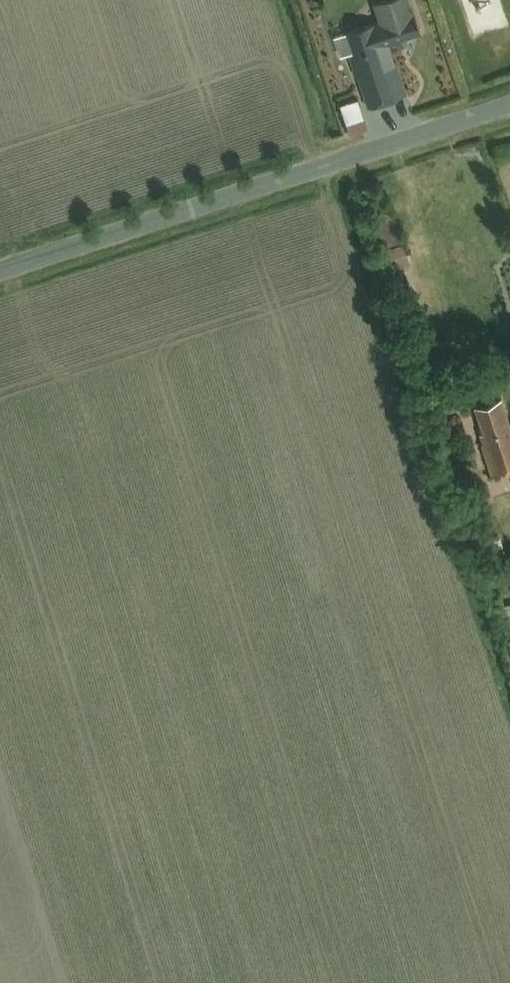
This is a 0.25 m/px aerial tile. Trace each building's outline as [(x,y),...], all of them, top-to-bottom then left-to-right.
[(416,0),(374,0),(379,15),(349,25),(356,48),(351,50),(369,102),(408,89),(390,37),(424,25),(416,0)] [(351,131),(370,126),(361,94),(342,100),(351,131)] [(410,255),(393,208),(367,217),(384,264),(410,255)] [(475,401),(484,428),(481,429),(494,471),(509,466),(509,408),(505,391),(475,401)]
